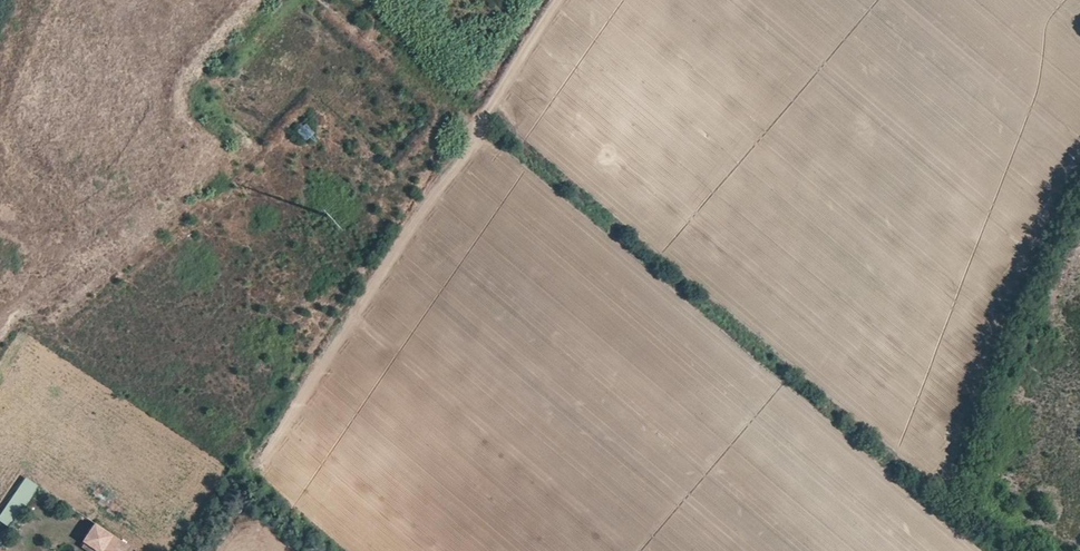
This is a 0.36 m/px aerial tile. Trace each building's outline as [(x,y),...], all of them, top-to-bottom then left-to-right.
[(25,478),(0,516),(0,521),(12,530),(40,488),(25,478)] [(95,524),(83,542),(96,550),(135,550),(95,524)]
